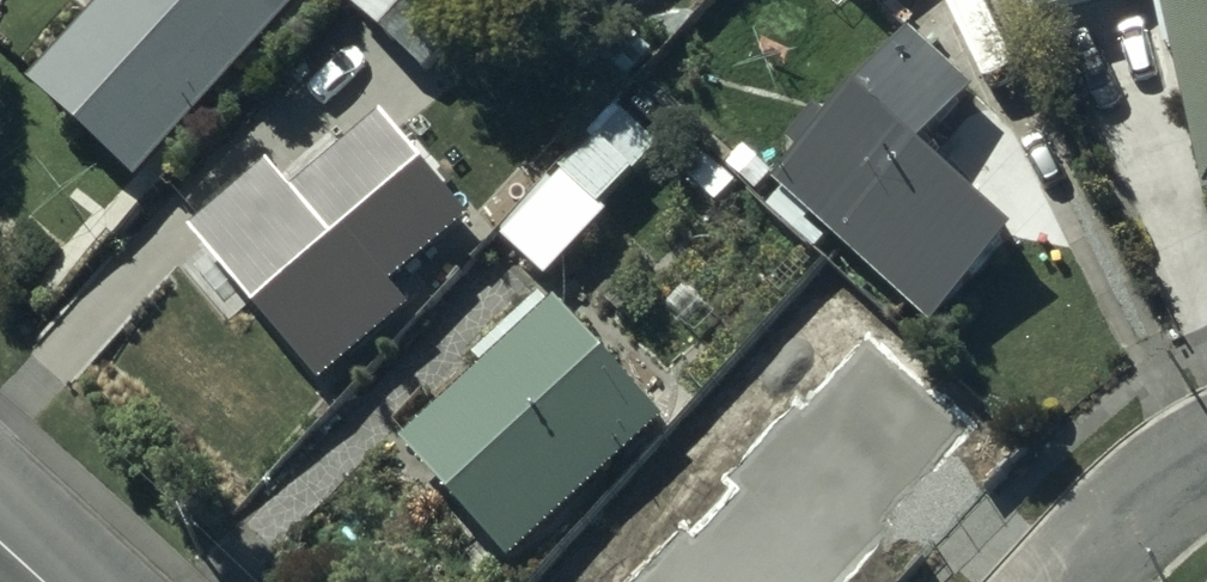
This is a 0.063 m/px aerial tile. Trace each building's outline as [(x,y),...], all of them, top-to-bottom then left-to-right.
[(33,89),(140,188),(314,0),(115,0),(33,89)] [(432,85),(503,12),(491,0),(346,0),(432,85)] [(869,11),(878,0),(857,0),(869,11)] [(1204,197),(1206,196),(1206,0),(1154,0),(1168,58),(1173,57),(1204,197)] [(800,160),(773,192),(933,336),(1016,243),(922,158),(974,99),(906,38),(830,122),(814,108),(782,144),(800,160)] [(619,110),(500,238),(550,286),(614,221),(608,215),(666,156),(619,110)] [(272,178),(196,241),(324,394),(412,320),(394,299),(475,231),(388,127),(295,205),(272,178)] [(562,309),(406,450),(516,571),(671,430),(562,309)]
